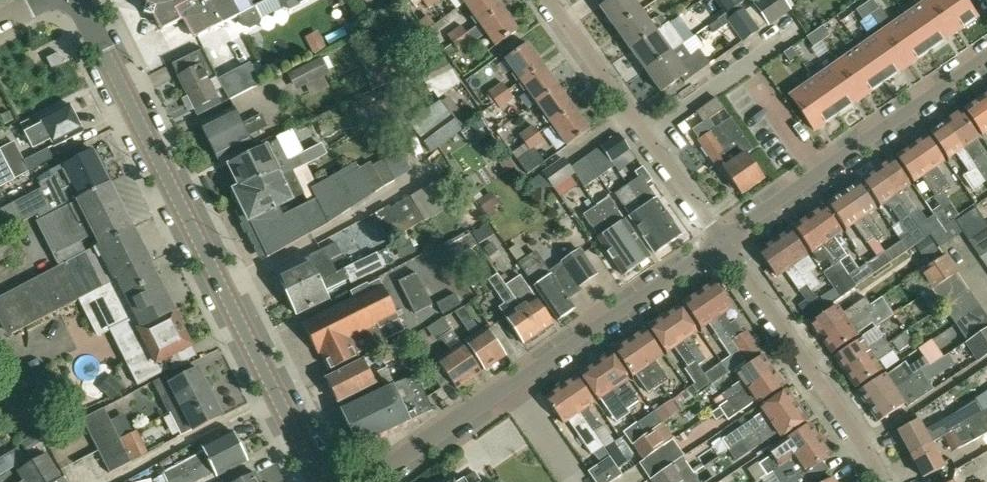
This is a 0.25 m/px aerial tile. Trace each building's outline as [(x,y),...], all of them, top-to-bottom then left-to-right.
[(147,3),(153,15),(159,27),(164,29),(180,20),(184,21),(191,33),(199,36),(199,35),(239,15),(244,26),(250,27),(258,23),(260,18),(254,7),(267,0),(145,0),(147,3)] [(282,6),(283,8),(288,9),(300,3),(306,0),(279,0),(282,6)] [(474,15),(480,23),(502,7),(496,0),(467,0),(464,2),(474,15)] [(641,10),(633,0),(610,0),(600,7),(615,29),(641,10)] [(739,4),(743,2),(742,0),(715,0),(725,15),(739,4)] [(768,23),(789,8),(783,0),(759,0),(754,4),(768,23)] [(864,5),(871,15),(879,9),(872,0),(871,0),(864,5)] [(905,16),(930,50),(953,34),(929,0),(927,0),(905,16)] [(953,34),(976,18),(964,0),(929,0),(953,34)] [(871,15),(864,5),(856,11),(862,20),(871,15)] [(466,33),(453,42),(449,46),(444,50),(450,57),(459,50),(472,40),(473,41),(486,32),(496,45),(518,30),(502,7),(480,23),(466,33)] [(726,20),(742,42),(759,30),(743,7),(726,20)] [(641,10),(615,29),(630,50),(667,24),(661,15),(655,19),(649,23),(641,10)] [(905,16),(882,32),(907,66),(930,50),(905,16)] [(646,71),(671,53),(682,45),(667,24),(630,50),(646,71)] [(453,42),(466,33),(461,25),(448,35),(449,36),(453,42)] [(814,32),(821,42),(829,36),(823,26),(814,32)] [(821,42),(814,32),(806,38),(813,48),(821,42)] [(882,32),(859,48),(884,82),(907,66),(882,32)] [(521,81),(543,64),(527,43),(505,59),(521,81)] [(201,48),(174,61),(180,74),(178,76),(188,96),(194,109),(197,116),(222,104),(218,97),(215,90),(209,79),(215,76),(208,61),(201,48)] [(790,63),(798,58),(791,48),(783,53),(790,63)] [(884,82),(859,48),(836,64),(861,98),(884,82)] [(441,97),(461,82),(438,49),(415,60),(428,87),(416,94),(417,99),(434,90),(436,96),(438,95),(441,97)] [(671,53),(646,71),(661,92),(681,77),(685,82),(710,64),(700,50),(680,65),(671,53)] [(51,69),(63,63),(58,53),(46,59),(51,69)] [(394,77),(382,54),(362,64),(369,79),(373,87),(394,77)] [(327,72),(321,59),(292,73),(298,86),(327,72)] [(249,63),(218,79),(228,100),(260,84),(249,63)] [(558,86),(543,64),(521,81),(536,102),(558,86)] [(836,64),(813,80),(838,115),(861,98),(836,64)] [(814,131),(838,115),(813,80),(790,96),(814,131)] [(489,91),(495,99),(508,90),(502,81),(489,91)] [(574,107),(558,86),(536,102),(552,123),(574,107)] [(508,90),(495,99),(500,107),(513,97),(508,90)] [(979,97),(964,107),(983,134),(986,131),(986,108),(979,97)] [(704,123),(724,110),(716,99),(696,113),(704,123)] [(440,100),(409,124),(431,153),(461,130),(460,128),(441,101),(440,100)] [(43,124),(33,129),(29,120),(20,124),(25,133),(31,146),(49,137),(54,147),(83,132),(69,104),(40,119),(43,124)] [(258,117),(243,124),(234,107),(201,124),(219,159),(252,143),(249,136),(267,127),(262,115),(258,117)] [(574,107),(552,123),(568,145),(590,129),(574,107)] [(14,120),(9,111),(1,115),(6,125),(14,120)] [(986,180),(986,181),(986,160),(983,155),(985,153),(978,143),(978,138),(978,137),(960,111),(945,121),(977,167),(986,180)] [(738,148),(746,142),(730,118),(715,128),(712,123),(707,126),(710,131),(698,139),(715,163),(727,155),(725,153),(736,146),(738,148)] [(977,167),(945,121),(930,131),(948,158),(956,153),(969,172),(963,176),(973,190),(986,180),(977,167)] [(520,135),(522,138),(509,147),(512,152),(525,142),(539,132),(534,125),(520,135)] [(539,132),(525,142),(512,152),(527,174),(544,162),(534,147),(544,140),(539,132)] [(619,133),(601,145),(612,161),(630,149),(619,133)] [(926,134),(911,144),(943,190),(951,185),(938,166),(944,161),(926,134)] [(23,160),(13,140),(0,147),(0,150),(14,177),(28,170),(29,172),(53,159),(48,148),(23,160)] [(225,170),(225,172),(225,174),(226,176),(227,179),(229,180),(231,181),(233,181),(235,180),(237,179),(240,186),(241,187),(260,178),(261,181),(286,169),(288,174),(293,171),(306,165),(320,158),(315,147),(304,152),(289,159),(279,140),(275,142),(266,147),(265,145),(229,163),(230,166),(228,167),(227,168),(226,169),(225,170)] [(745,155),(752,150),(746,142),(738,148),(741,153),(731,161),(727,155),(715,163),(732,188),(735,185),(741,193),(762,179),(745,155)] [(935,195),(933,197),(939,206),(931,211),(936,218),(936,217),(943,227),(959,216),(941,191),(943,190),(911,144),(896,154),(915,182),(922,177),(935,195)] [(600,146),(585,157),(599,177),(614,166),(600,146)] [(15,179),(14,177),(0,150),(0,187),(15,179)] [(42,188),(0,210),(0,233),(3,232),(38,214),(41,219),(110,184),(93,151),(61,167),(63,171),(39,183),(42,188)] [(599,177),(585,157),(570,167),(584,187),(599,177)] [(908,214),(909,214),(916,209),(903,190),(910,185),(892,157),(876,168),(908,214)] [(544,172),(554,187),(574,173),(563,159),(544,172)] [(275,208),(249,221),(267,257),(268,257),(329,223),(352,208),(373,193),(384,186),(394,180),(381,160),(372,165),(370,162),(361,167),(358,161),(317,185),(311,189),(316,199),(307,203),(283,215),(281,210),(277,212),(275,208)] [(640,175),(627,184),(643,207),(668,243),(681,234),(656,198),(655,198),(649,190),(654,186),(650,182),(652,180),(643,167),(637,171),(640,175)] [(876,168),(861,178),(880,206),(882,204),(890,208),(900,223),(910,216),(909,214),(908,214),(876,168)] [(231,193),(231,197),(233,201),(236,203),(239,203),(240,202),(242,205),(249,221),(275,208),(292,199),(303,193),(304,193),(293,171),(288,174),(286,169),(261,181),(260,178),(241,187),(240,186),(234,189),(232,190),(231,193)] [(858,181),(843,191),(874,237),(877,242),(884,237),(879,229),(868,214),(876,208),(858,181)] [(53,254),(59,266),(85,251),(80,241),(94,234),(100,244),(132,228),(127,217),(110,184),(41,219),(36,221),(53,254)] [(643,207),(627,184),(614,193),(622,205),(623,204),(631,215),(630,216),(655,253),(668,243),(643,207)] [(478,191),(472,195),(475,201),(482,197),(478,191)] [(874,237),(843,191),(827,202),(845,229),(853,223),(866,243),(874,237)] [(389,241),(424,220),(410,196),(390,208),(389,205),(374,213),(389,241)] [(609,197),(596,206),(611,229),(637,265),(650,256),(625,220),(624,220),(616,209),(617,209),(609,197)] [(808,215),(840,261),(847,256),(834,237),(842,231),(823,205),(808,215)] [(611,229),(596,206),(583,215),(590,226),(591,225),(599,237),(598,238),(623,274),(637,265),(611,229)] [(986,227),(986,223),(976,207),(955,221),(968,240),(986,227)] [(840,261),(808,215),(793,225),(819,262),(828,259),(832,266),(840,261)] [(936,217),(936,218),(919,229),(925,238),(929,235),(929,236),(942,227),(943,227),(936,217)] [(908,249),(925,238),(919,229),(916,225),(906,232),(899,237),(908,249)] [(951,240),(942,227),(929,236),(938,249),(951,240)] [(968,240),(980,257),(986,253),(986,227),(968,240)] [(85,251),(59,266),(0,297),(0,313),(11,334),(78,300),(91,293),(100,288),(100,287),(149,262),(132,228),(100,244),(85,251)] [(789,228),(774,239),(805,284),(811,291),(819,286),(810,273),(816,269),(806,256),(808,254),(789,228)] [(1,260),(9,256),(15,253),(3,232),(0,233),(0,259),(1,260)] [(897,238),(900,242),(885,252),(886,254),(891,261),(908,249),(899,237),(897,238)] [(805,284),(774,239),(759,249),(778,275),(785,270),(798,289),(805,284)] [(321,280),(337,271),(325,247),(309,256),(308,255),(276,270),(289,296),(321,280)] [(321,280),(289,296),(297,314),(329,298),(325,290),(349,279),(351,283),(385,266),(378,252),(337,271),(321,280)] [(581,252),(550,274),(535,252),(518,264),(534,286),(557,321),(575,308),(558,284),(571,275),(579,286),(596,274),(581,252)] [(886,254),(868,266),(873,273),(878,270),(891,261),(886,254)] [(930,291),(958,272),(946,254),(918,272),(930,291)] [(100,288),(91,293),(116,341),(174,312),(167,297),(157,278),(149,262),(100,287),(100,288)] [(868,267),(852,278),(856,285),(873,273),(868,266),(867,266),(868,267)] [(848,276),(843,268),(827,279),(832,286),(839,297),(856,285),(852,278),(850,279),(848,276)] [(417,272),(399,281),(415,313),(433,304),(417,272)] [(930,291),(921,297),(932,313),(969,290),(957,273),(958,272),(930,291)] [(505,285),(497,274),(487,280),(503,304),(499,307),(523,342),(529,338),(532,341),(538,337),(536,333),(537,332),(505,285)] [(509,282),(505,285),(537,332),(539,331),(542,334),(548,330),(546,326),(552,322),(519,274),(509,282)] [(360,355),(358,353),(405,329),(380,279),(368,285),(367,283),(350,292),(353,298),(302,323),(307,334),(309,333),(319,354),(321,353),(330,370),(360,355)] [(743,332),(734,319),(730,322),(724,313),(731,308),(713,282),(698,292),(732,341),(745,360),(747,359),(746,359),(760,349),(746,330),(743,332)] [(969,290),(932,313),(933,314),(944,307),(955,323),(981,306),(969,290)] [(732,341),(698,292),(683,302),(701,328),(709,323),(728,352),(730,356),(721,362),(728,372),(745,360),(732,341)] [(455,293),(437,302),(442,314),(461,304),(455,293)] [(831,303),(833,301),(828,293),(820,298),(826,306),(831,303)] [(822,308),(813,295),(799,305),(803,310),(808,317),(822,308)] [(821,338),(870,304),(865,297),(843,312),(837,304),(811,323),(821,338)] [(870,304),(821,338),(831,353),(858,334),(857,333),(871,324),(874,328),(893,316),(886,305),(887,305),(881,297),(870,304)] [(464,305),(455,311),(473,336),(465,341),(484,369),(506,354),(486,325),(480,329),(464,305)] [(700,352),(689,337),(697,331),(679,305),(664,316),(695,361),(698,365),(706,360),(700,352)] [(955,323),(967,341),(986,329),(986,316),(981,306),(955,323)] [(174,312),(116,341),(139,386),(193,358),(188,349),(192,347),(174,312)] [(695,361),(664,316),(649,326),(667,352),(674,347),(688,366),(695,361)] [(834,357),(845,372),(887,343),(876,327),(862,336),(861,339),(834,357)] [(426,365),(426,366),(441,387),(451,381),(456,388),(481,371),(461,342),(460,342),(451,329),(440,337),(449,350),(426,365)] [(630,339),(661,385),(669,380),(655,360),(663,355),(645,329),(630,339)] [(986,351),(986,329),(967,341),(978,358),(986,351)] [(898,351),(913,341),(905,330),(891,340),(898,351)] [(661,385),(630,339),(615,350),(632,375),(634,374),(648,393),(653,388),(654,390),(661,385)] [(397,341),(378,351),(384,365),(404,355),(397,341)] [(887,343),(845,372),(855,387),(882,369),(876,361),(892,350),(887,343)] [(629,379),(628,378),(610,352),(596,362),(630,413),(631,413),(628,409),(640,400),(626,381),(629,379)] [(728,400),(773,370),(763,355),(737,373),(742,380),(722,394),(727,401),(728,400)] [(905,361),(886,375),(884,373),(858,392),(868,406),(921,371),(930,365),(923,356),(909,366),(905,361)] [(376,383),(364,359),(326,377),(333,391),(338,401),(376,383)] [(630,413),(596,362),(580,373),(599,400),(600,399),(617,423),(630,413)] [(728,372),(721,362),(704,374),(705,375),(710,383),(711,384),(728,372)] [(384,383),(392,379),(386,367),(378,371),(384,383)] [(170,383),(174,392),(162,398),(169,412),(186,404),(210,392),(209,391),(212,390),(214,386),(210,378),(206,377),(203,379),(198,369),(170,383)] [(773,370),(728,400),(727,401),(718,407),(724,415),(732,409),(752,395),(757,403),(784,385),(773,370)] [(921,371),(868,406),(879,421),(905,403),(907,407),(933,389),(921,371)] [(415,372),(342,409),(359,445),(433,409),(415,372)] [(694,383),(688,387),(694,396),(697,394),(696,393),(710,383),(705,375),(694,383)] [(576,376),(561,386),(593,432),(600,427),(587,407),(594,402),(576,376)] [(114,377),(102,388),(114,399),(125,388),(114,377)] [(603,447),(593,432),(561,386),(546,397),(564,423),(568,420),(592,454),(603,447)] [(694,396),(688,387),(671,400),(679,410),(687,405),(692,401),(694,400),(693,397),(694,396)] [(760,407),(763,411),(721,439),(729,450),(742,442),(750,436),(796,404),(786,389),(760,407)] [(169,412),(170,413),(177,427),(181,435),(221,415),(210,392),(186,404),(169,412)] [(943,436),(954,429),(955,429),(983,411),(975,399),(960,409),(954,413),(924,430),(918,418),(897,429),(910,454),(931,442),(931,443),(943,436)] [(654,411),(654,412),(661,423),(662,422),(679,410),(671,400),(654,412),(654,411)] [(750,436),(742,442),(749,452),(777,432),(780,437),(807,419),(796,404),(750,436)] [(97,450),(120,439),(104,407),(81,418),(97,450)] [(986,431),(986,408),(983,411),(955,429),(963,444),(986,431)] [(654,412),(637,423),(645,434),(661,423),(654,412)] [(631,444),(645,434),(637,423),(636,422),(622,432),(631,444)] [(674,438),(662,422),(661,423),(645,434),(631,444),(643,460),(672,439),(674,438)] [(767,475),(819,439),(809,424),(783,442),(782,439),(769,448),(773,455),(759,464),(767,475)] [(959,439),(954,429),(943,436),(948,445),(959,439)] [(162,471),(167,481),(185,472),(239,446),(237,442),(238,438),(235,433),(232,431),(231,430),(202,445),(204,451),(162,471)] [(40,431),(22,442),(27,451),(45,440),(40,431)] [(131,461),(120,439),(97,450),(108,473),(131,461)] [(642,469),(649,480),(672,464),(684,456),(672,439),(643,460),(638,463),(642,469)] [(767,475),(762,478),(764,481),(811,481),(827,471),(820,460),(830,454),(819,439),(767,475)] [(931,443),(931,442),(910,454),(923,477),(943,466),(931,443)] [(167,481),(194,481),(193,480),(214,469),(217,475),(246,461),(246,460),(247,456),(244,451),(241,449),(239,446),(185,472),(167,481)] [(0,458),(0,475),(25,458),(18,447),(0,458)] [(24,481),(52,481),(59,478),(45,454),(17,470),(24,481)] [(622,474),(610,457),(588,472),(595,481),(610,481),(621,475),(622,474)] [(651,481),(683,481),(684,481),(672,464),(649,480),(651,481)] [(255,472),(236,481),(260,481),(255,472)] [(465,479),(464,478),(458,481),(479,481),(481,481),(476,473),(465,479)]
